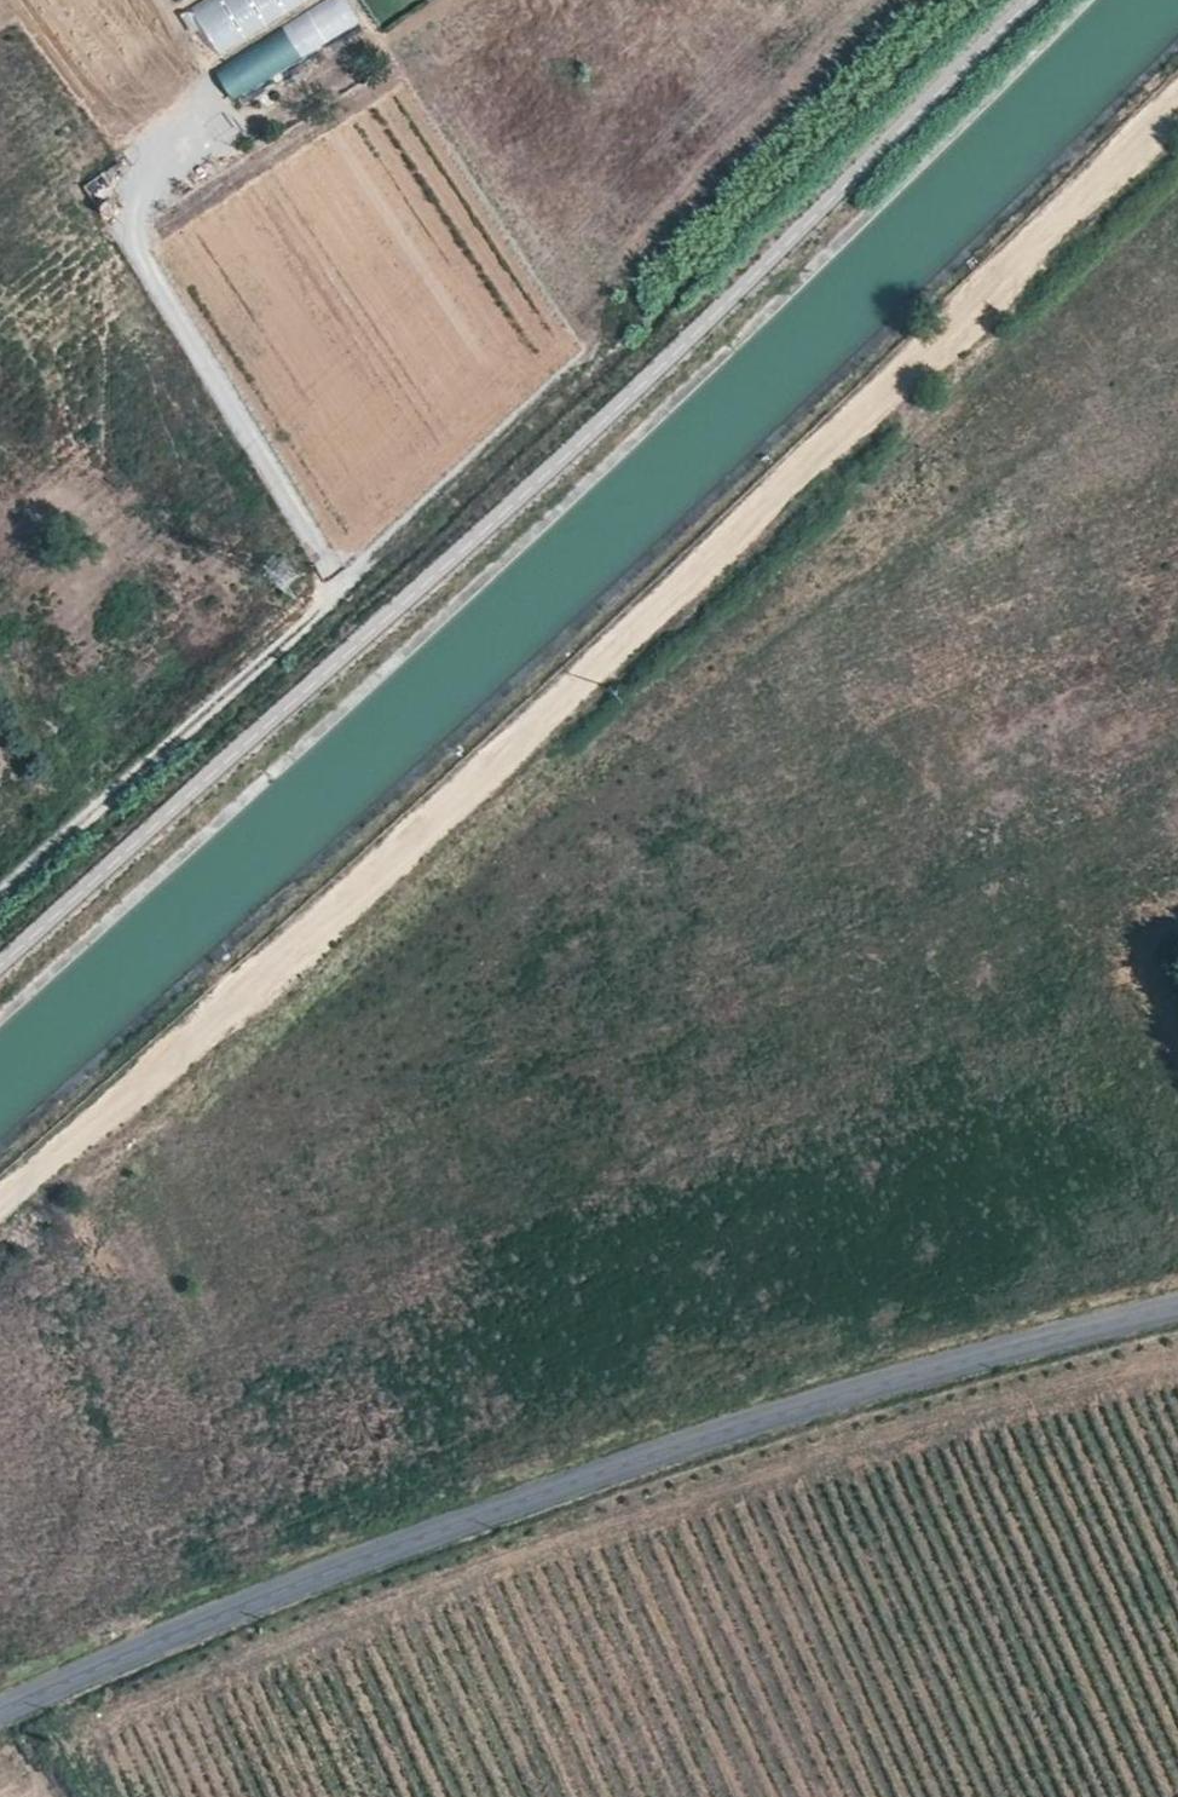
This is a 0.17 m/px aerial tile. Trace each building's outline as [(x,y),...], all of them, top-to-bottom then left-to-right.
[(207,56),(315,0),(206,0),(184,12),(207,56)] [(362,26),(348,0),(332,0),(211,66),(229,99),(362,26)]
